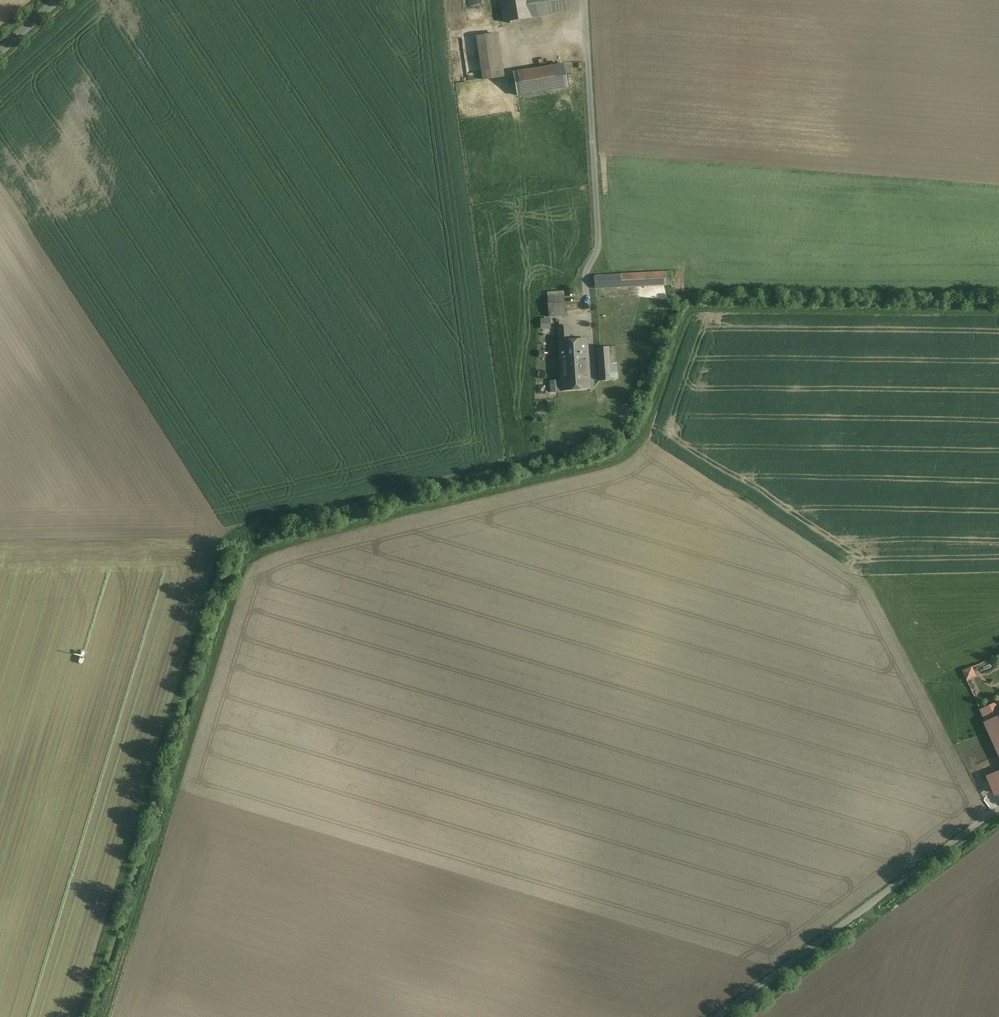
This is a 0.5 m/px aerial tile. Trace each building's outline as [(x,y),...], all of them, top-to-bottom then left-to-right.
[(504,23),(567,12),(565,0),(501,0),(504,23)] [(493,34),(477,36),(483,78),(500,76),(493,34)] [(564,64),(513,73),(517,96),(568,87),(564,64)] [(665,273),(595,276),(595,288),(666,284),(665,273)] [(564,296),(548,297),(549,316),(565,316),(564,296)] [(654,305),(653,314),(663,315),(664,306),(654,305)] [(555,328),(555,318),(545,319),(545,329),(555,328)] [(560,331),(560,342),(570,341),(569,331),(560,331)] [(570,341),(560,342),(563,387),(589,385),(586,340),(570,341)] [(609,347),(598,348),(600,381),(612,380),(609,347)] [(969,681),(980,675),(975,665),(964,671),(969,681)]
